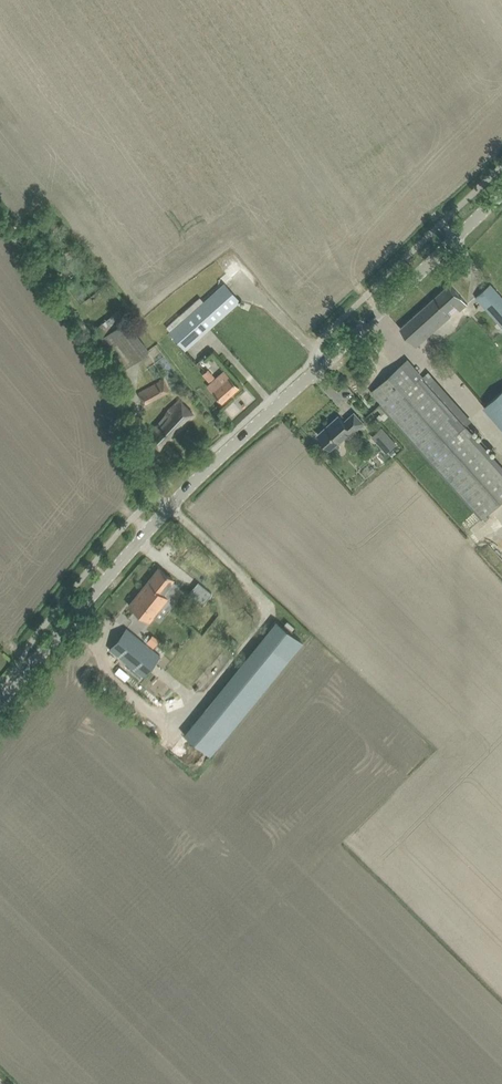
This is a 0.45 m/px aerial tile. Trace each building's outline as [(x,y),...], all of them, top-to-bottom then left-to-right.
[(225,283),(171,331),(186,349),(240,301),(225,283)] [(400,328),(408,336),(416,346),(451,315),(447,311),(455,304),(460,310),(468,304),(457,292),(450,284),(400,328)] [(476,297),(501,327),(501,297),(490,284),(476,297)] [(119,310),(96,326),(103,336),(102,336),(125,368),(149,350),(119,310)] [(372,392),(483,517),(501,500),(501,469),(417,374),(419,371),(408,359),(372,392)] [(223,369),(206,384),(222,402),(239,387),(223,369)] [(163,378),(137,392),(143,405),(169,391),(163,378)] [(485,406),(501,426),(501,391),(485,406)] [(166,411),(145,435),(161,449),(194,414),(180,401),(169,413),(166,411)] [(318,434),(326,442),(331,448),(351,430),(352,432),(363,422),(354,412),(346,420),(349,423),(347,425),(339,416),(334,420),(318,434)] [(372,436),(387,453),(397,443),(382,427),(372,436)] [(129,604),(137,611),(149,621),(179,584),(159,567),(129,604)] [(198,588),(191,597),(199,603),(206,594),(198,588)] [(275,619),(183,733),(210,756),(303,642),(275,619)] [(126,628),(110,649),(144,676),(161,656),(126,628)]
